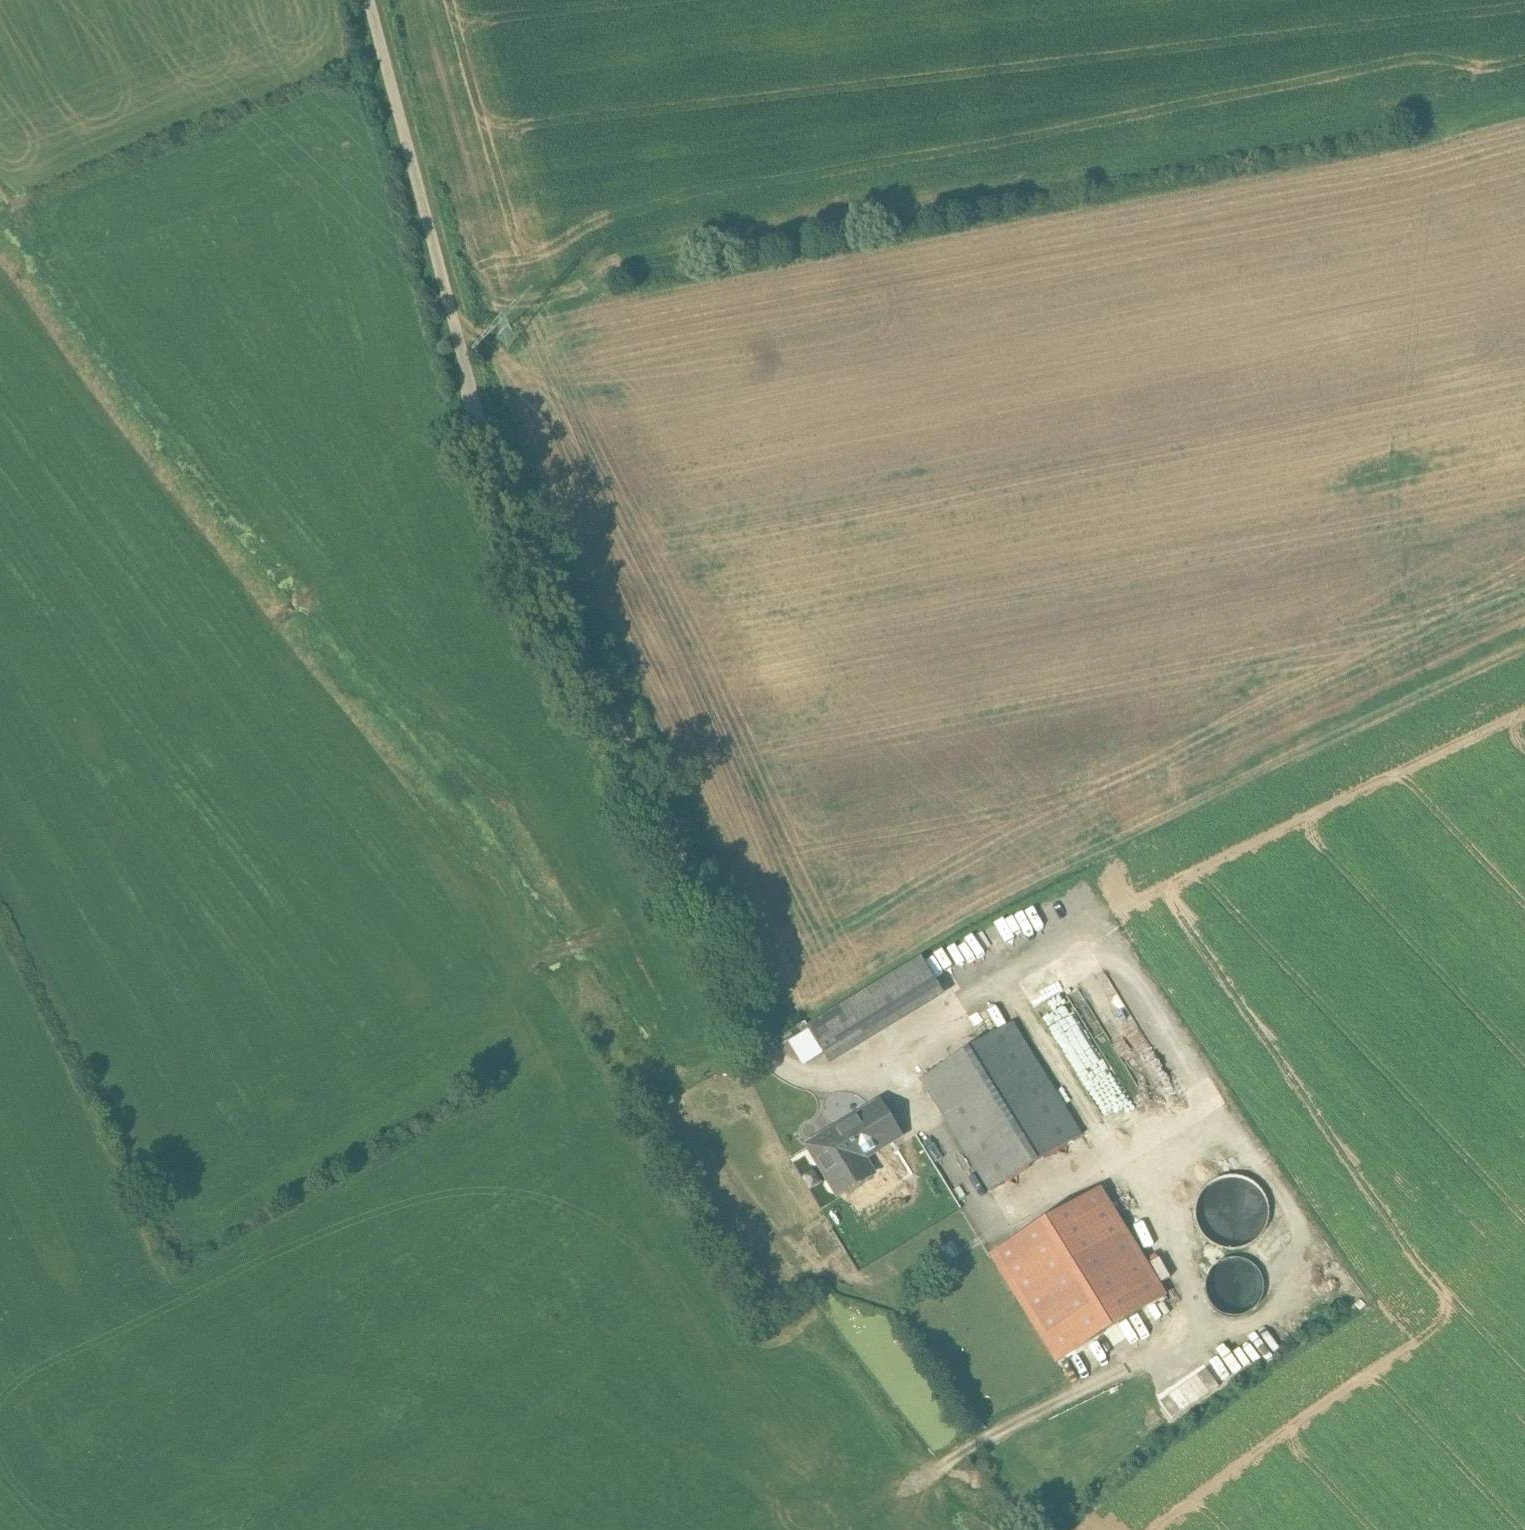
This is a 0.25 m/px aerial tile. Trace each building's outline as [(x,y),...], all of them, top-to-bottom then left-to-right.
[(923,958),(809,1028),(825,1054),(864,1030),(938,984),(923,958)] [(1013,1023),(922,1078),(991,1191),(1082,1136),(1013,1023)] [(881,1103),(875,1107),(885,1123),(891,1119),(881,1103)] [(875,1107),(810,1146),(840,1195),(874,1175),(864,1158),(901,1135),(891,1119),(885,1123),(875,1107)] [(1267,1227),(1270,1212),(1267,1198),(1259,1186),(1247,1178),(1232,1176),(1218,1179),(1206,1187),(1198,1199),(1196,1213),(1199,1228),(1207,1240),(1219,1247),(1233,1250),(1248,1247),(1260,1239),(1267,1227)] [(1101,1190),(992,1257),(1057,1362),(1165,1295),(1101,1190)] [(1262,1298),(1264,1287),(1262,1276),(1256,1266),(1246,1260),(1235,1258),(1224,1261),(1215,1267),(1209,1276),(1206,1287),(1209,1299),(1215,1308),(1225,1314),(1236,1316),(1247,1314),(1256,1307),(1262,1298)]
